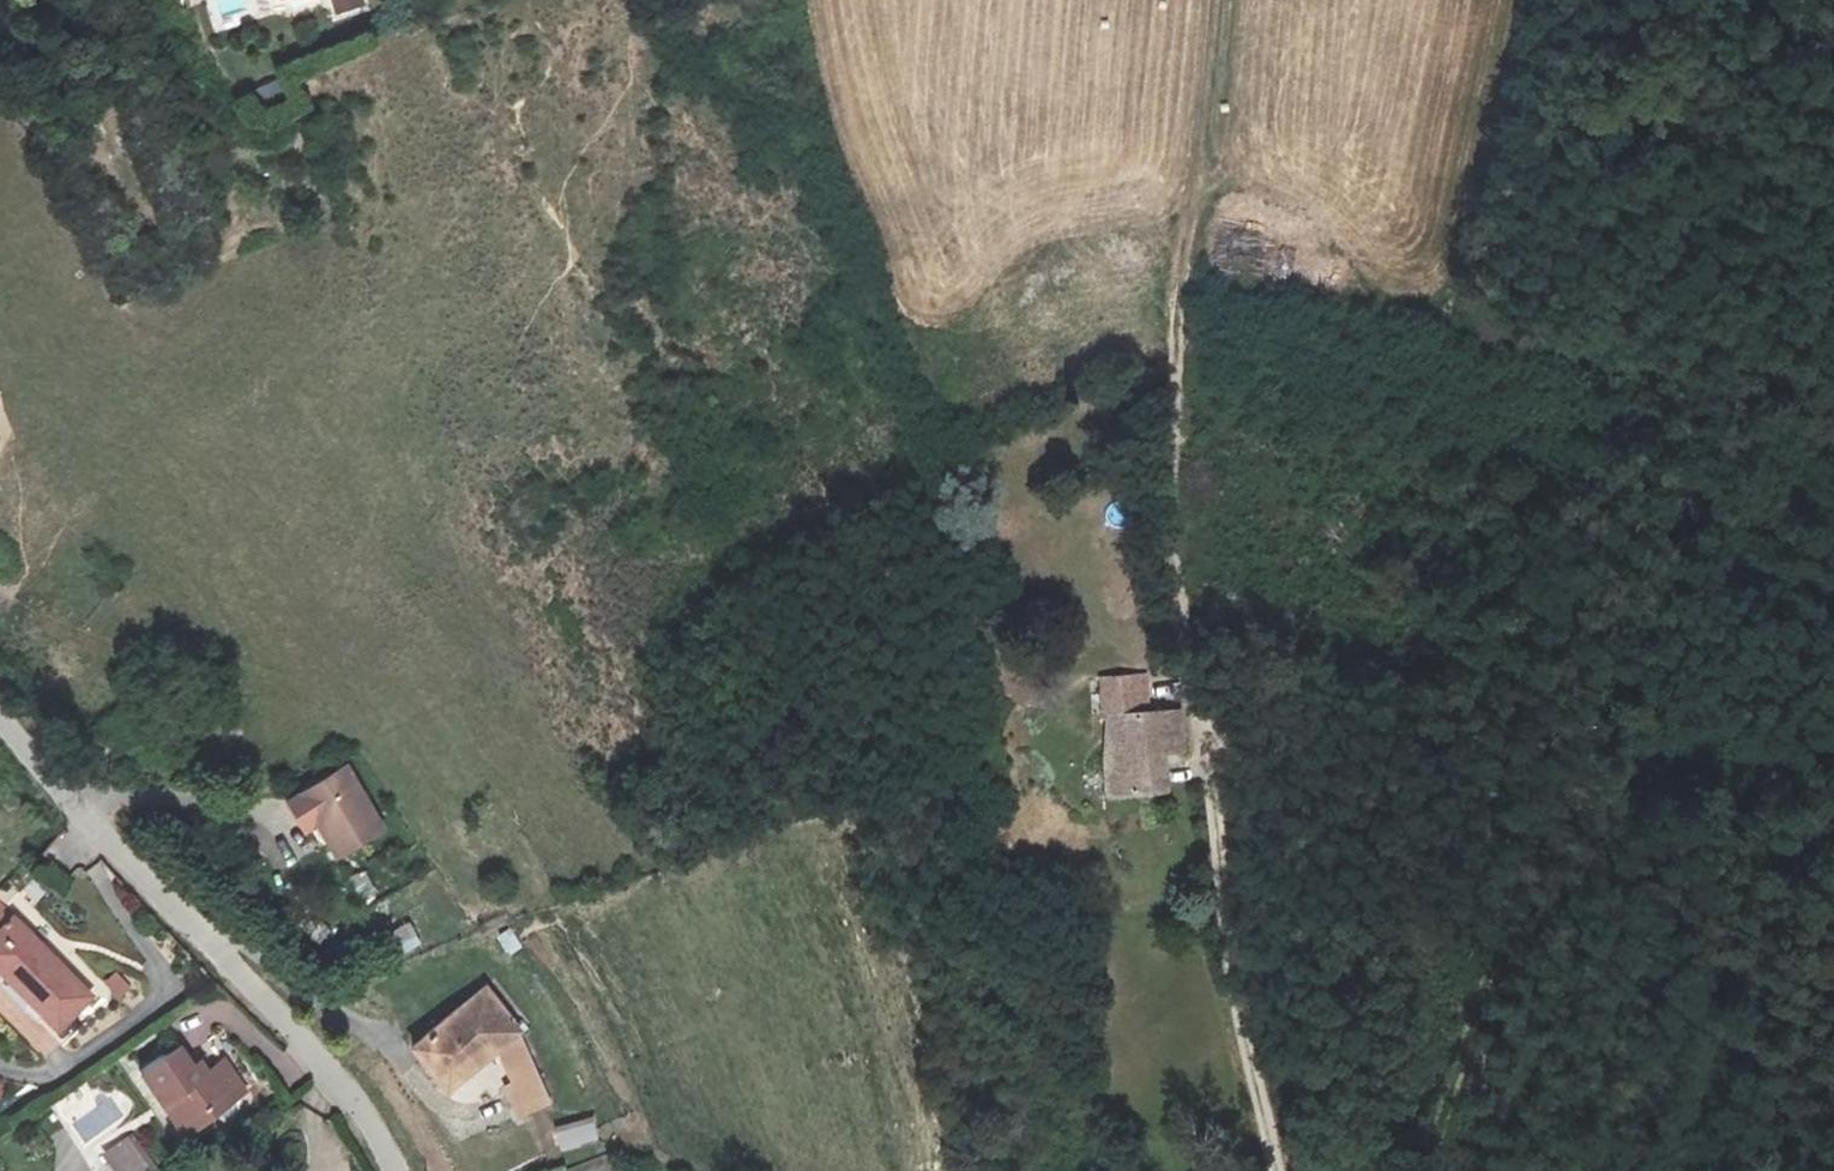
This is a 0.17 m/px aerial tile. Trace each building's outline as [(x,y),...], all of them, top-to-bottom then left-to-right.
[(362,3),(362,0),(335,0),(339,11),(362,3)] [(283,85),(257,90),(260,107),(286,103),(283,85)] [(1102,682),(1106,719),(1151,714),(1147,677),(1102,682)] [(1106,719),(1115,799),(1167,793),(1162,750),(1185,747),(1180,710),(1151,714),(1106,719)] [(344,769),(288,801),(303,827),(312,822),(334,859),(381,832),(344,769)] [(63,1026),(94,994),(0,905),(0,966),(63,1026)] [(400,955),(422,944),(411,922),(389,933),(400,955)] [(508,956),(523,947),(510,927),(495,937),(508,956)] [(524,1112),(548,1102),(519,1033),(486,989),(413,1049),(449,1092),(499,1052),(524,1112)] [(185,1045),(142,1076),(185,1136),(249,1090),(226,1059),(206,1073),(185,1045)] [(553,1126),(559,1150),(600,1141),(594,1116),(553,1126)] [(115,1170),(158,1170),(131,1132),(102,1152),(115,1170)]
